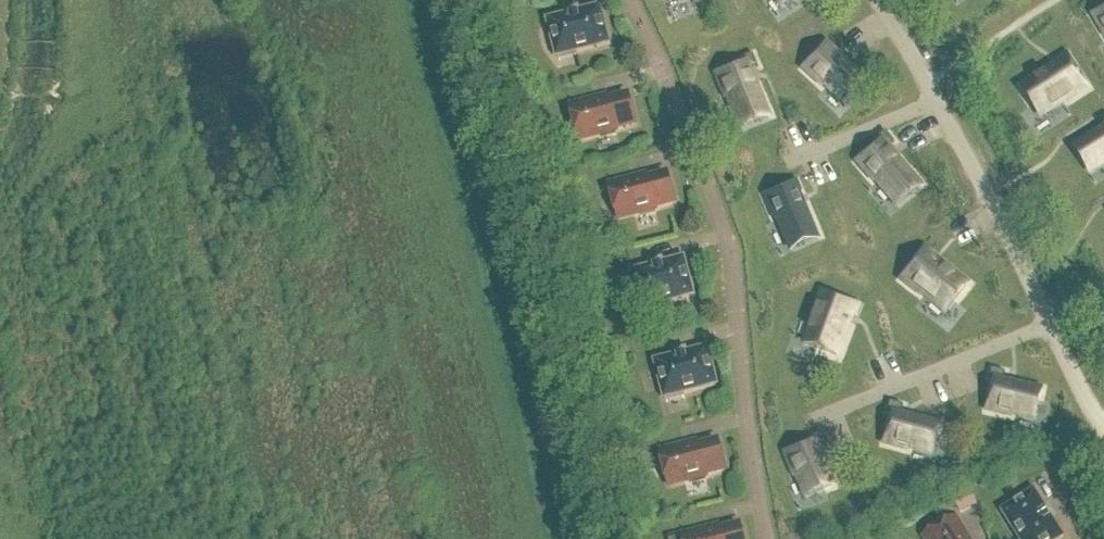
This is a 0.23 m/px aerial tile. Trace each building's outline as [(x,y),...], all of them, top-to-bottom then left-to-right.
[(600,9),(549,23),(558,57),(609,44),(600,9)] [(1095,17),(1103,31),(1103,11),(1095,17)] [(826,47),(806,70),(827,89),(840,101),(860,79),(856,75),(826,47)] [(747,64),(719,76),(730,103),(730,102),(738,122),(766,110),(762,102),(763,102),(750,72),(759,69),(754,56),(745,60),(747,64)] [(1034,82),(1023,89),(1042,118),(1063,104),(1087,89),(1069,59),(1034,82)] [(606,97),(571,106),(580,141),(616,131),(616,130),(635,124),(628,98),(608,103),(606,97)] [(1084,144),(1100,169),(1103,166),(1103,131),(1091,139),(1092,139),(1084,144)] [(882,143),(859,163),(878,185),(879,185),(892,201),(915,181),(909,174),(888,150),(895,144),(886,134),(879,140),(882,143)] [(633,178),(630,147),(610,148),(612,180),(633,178)] [(645,175),(610,185),(620,219),(655,210),(655,208),(675,203),(668,177),(647,182),(645,175)] [(570,182),(553,186),(556,199),(573,194),(570,182)] [(796,184),(767,196),(787,243),(815,231),(796,184)] [(925,252),(903,280),(946,314),(968,286),(925,252)] [(684,261),(633,274),(642,309),(693,296),(684,261)] [(564,269),(556,279),(570,289),(578,279),(564,269)] [(824,294),(805,345),(838,357),(857,306),(824,294)] [(707,350),(657,364),(666,398),(716,385),(707,350)] [(995,381),(988,410),(1016,417),(1033,421),(1040,392),(1035,391),(1035,390),(1003,383),(1006,374),(993,371),(991,380),(995,381)] [(893,414),(885,443),(913,451),(913,450),(930,455),(938,426),(932,425),(932,424),(901,416),(904,408),(891,404),(889,413),(893,414)] [(816,443),(788,454),(799,481),(806,497),(833,486),(831,481),(832,481),(820,451),(828,447),(823,435),(815,439),(816,443)] [(696,442),(661,451),(670,486),(706,477),(705,475),(725,470),(718,444),(697,449),(696,442)] [(1066,456),(1055,463),(1062,476),(1073,469),(1066,456)] [(971,494),(955,501),(960,513),(976,506),(971,494)] [(1004,513),(1020,538),(1061,538),(1062,538),(1034,494),(1004,513)] [(1097,517),(1086,522),(1089,531),(1100,527),(1097,517)] [(927,538),(969,538),(957,519),(927,538)] [(683,535),(684,538),(743,538),(740,528),(720,533),(718,526),(683,535)]
